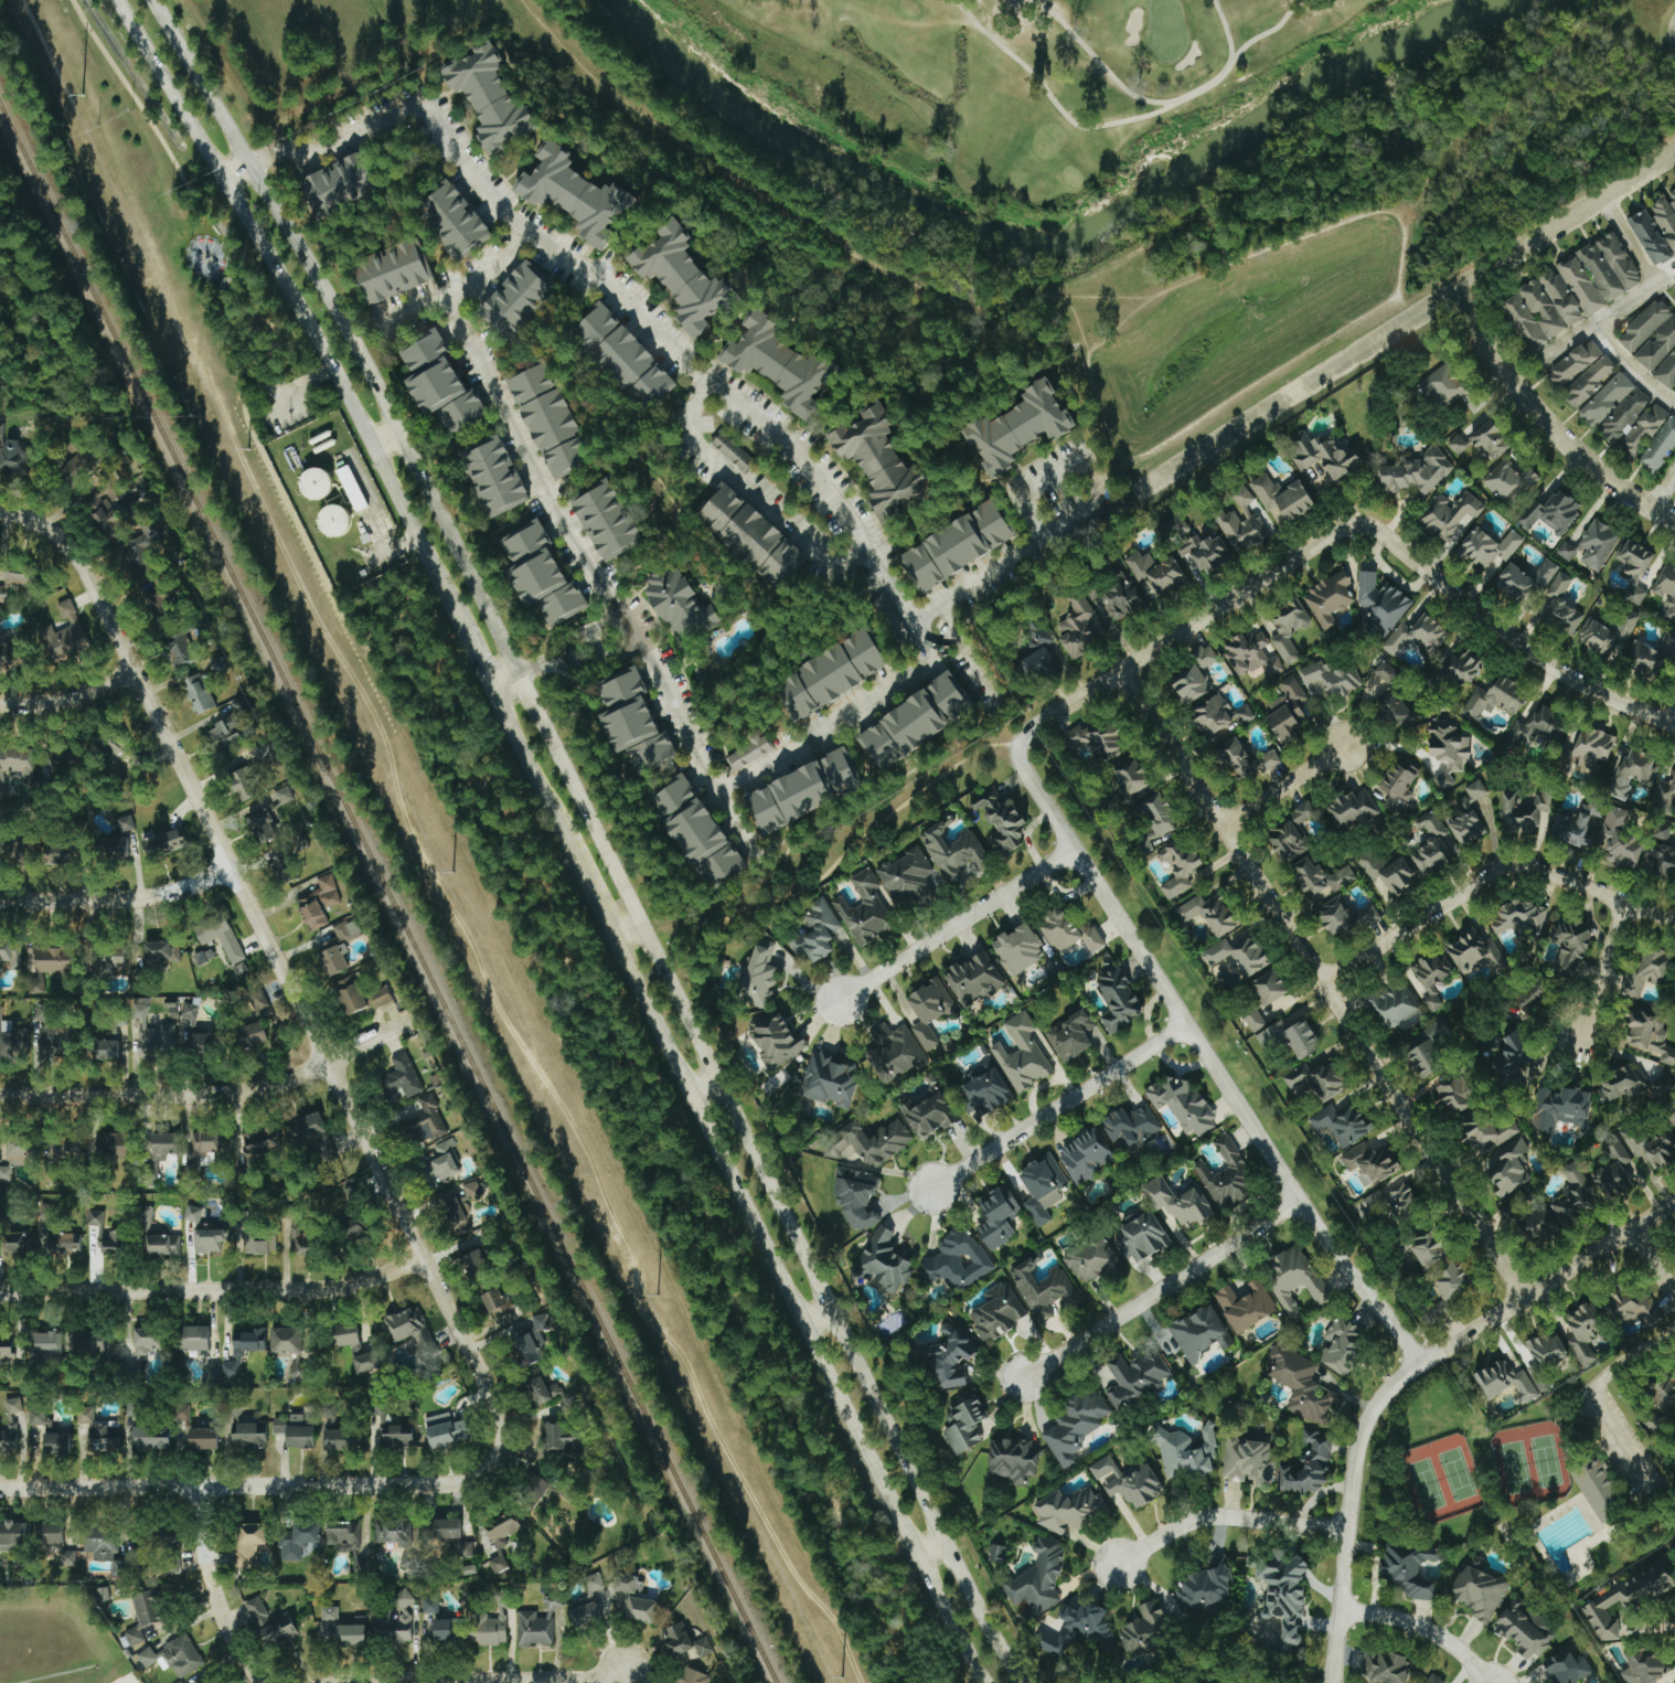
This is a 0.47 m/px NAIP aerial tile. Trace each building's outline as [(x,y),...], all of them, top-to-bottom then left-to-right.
[(444,66),(449,81),(459,92),(462,91),(475,106),(482,128),(477,132),(481,145),(491,156),(500,153),(506,147),(505,141),(537,131),(528,102),(516,107),(513,97),(508,92),(501,69),(509,62),(499,51),(497,42),(476,48),(479,56),(462,61),(444,66)] [(636,197),(623,190),(620,188),(606,184),(603,189),(569,169),(572,153),(547,137),(535,156),(542,160),(533,176),(524,171),(512,192),(530,202),(545,205),(547,200),(581,220),(578,236),(603,251),(614,234),(607,230),(617,214),(627,216),(635,203),(636,197)] [(300,177),(315,217),(378,193),(363,153),(300,177)] [(416,207),(459,260),(492,234),(449,181),(416,207)] [(1666,194),(1666,196),(1648,206),(1674,253),(1674,189),(1666,194)] [(1628,218),(1653,268),(1672,258),(1647,208),(1628,218)] [(741,302),(738,295),(722,278),(712,282),(693,260),(687,247),(694,241),(683,229),(679,218),(667,223),(659,230),(663,239),(656,242),(646,251),(642,246),(631,256),(627,257),(630,265),(644,280),(656,275),(683,306),(676,312),(682,326),(695,341),(711,327),(707,317),(738,304),(741,302)] [(1593,243),(1624,290),(1637,281),(1639,273),(1613,231),(1593,243)] [(433,280),(417,238),(384,250),(384,252),(368,258),(370,264),(354,270),(368,306),(401,294),(400,293),(433,280)] [(1592,243),(1573,253),(1605,305),(1624,291),(1592,243)] [(1604,305),(1572,254),(1554,266),(1587,318),(1604,305)] [(477,309),(508,338),(516,330),(517,331),(555,292),(546,283),(549,280),(527,258),(477,309)] [(1586,318),(1553,267),(1535,277),(1568,329),(1586,318)] [(1566,329),(1536,280),(1500,302),(1530,351),(1566,329)] [(1648,300),(1618,344),(1634,354),(1631,359),(1653,373),(1651,377),(1672,391),(1674,386),(1674,317),(1648,300)] [(656,360),(622,324),(621,325),(599,301),(569,330),(648,411),(676,384),(654,361),(656,360)] [(841,367),(825,357),(812,354),(809,359),(776,339),(780,324),(756,309),(749,319),(746,334),(739,345),(730,340),(718,359),(736,370),(750,373),(753,369),(786,390),(782,406),(807,421),(819,403),(814,399),(822,385),(832,387),(839,376),(841,367)] [(488,416),(474,390),(467,393),(434,328),(421,334),(424,340),(400,352),(412,376),(405,380),(424,418),(436,412),(448,436),(488,416)] [(1603,354),(1590,338),(1548,370),(1560,387),(1603,354)] [(1573,409),(1617,369),(1604,354),(1565,389),(1571,395),(1565,400),(1573,409)] [(1416,385),(1437,413),(1468,389),(1447,362),(1416,385)] [(551,481),(591,464),(559,388),(556,389),(545,363),(507,379),(551,481)] [(1651,402),(1617,371),(1577,414),(1594,430),(1594,429),(1612,445),(1651,402)] [(963,428),(969,447),(978,444),(989,478),(1017,469),(1011,451),(1077,429),(1070,409),(1061,412),(1049,378),(1021,387),(1028,406),(963,428)] [(825,434),(841,460),(855,457),(877,493),(867,499),(883,526),(887,525),(901,516),(899,506),(928,498),(935,494),(933,488),(919,465),(907,469),(891,443),(889,435),(892,432),(888,413),(879,400),(861,411),(864,421),(832,430),(825,434)] [(1667,413),(1651,402),(1620,445),(1637,456),(1667,413)] [(1658,474),(1674,444),(1674,419),(1668,415),(1640,464),(1658,474)] [(1493,462),(1512,444),(1489,419),(1470,437),(1493,462)] [(4,421),(0,421),(0,472),(29,474),(31,443),(3,441),(4,421)] [(1319,460),(1334,483),(1363,464),(1353,449),(1343,455),(1328,433),(1311,444),(1302,430),(1289,439),(1297,451),(1289,456),(1300,473),(1319,460)] [(710,443),(742,473),(753,462),(721,432),(710,443)] [(529,501),(514,467),(513,467),(498,434),(460,452),(491,518),(529,501)] [(1456,455),(1467,446),(1457,435),(1446,444),(1456,455)] [(1454,469),(1433,444),(1421,454),(1422,460),(1401,461),(1395,466),(1378,467),(1379,494),(1394,494),(1399,490),(1408,489),(1413,485),(1422,496),(1454,469)] [(59,473),(73,487),(93,466),(78,453),(59,473)] [(1481,480),(1504,506),(1537,477),(1529,467),(1521,474),(1506,458),(1481,480)] [(335,470),(353,513),(366,508),(348,464),(335,470)] [(302,470),(301,498),(329,499),(330,471),(302,470)] [(1315,506),(1299,479),(1278,492),(1267,472),(1249,482),(1277,529),(1315,506)] [(569,498),(602,563),(642,543),(610,478),(569,498)] [(82,502),(104,536),(122,525),(108,503),(122,494),(114,482),(82,502)] [(693,517),(779,590),(806,558),(782,537),(784,535),(746,503),(722,483),(693,517)] [(1216,519),(1233,555),(1267,539),(1255,514),(1249,516),(1244,506),(1253,502),(1245,486),(1229,493),(1236,509),(1216,519)] [(1527,531),(1540,518),(1558,535),(1582,510),(1560,489),(1543,506),(1535,499),(1515,519),(1527,531)] [(1484,506),(1464,490),(1452,504),(1439,493),(1416,520),(1444,543),(1458,526),(1463,530),(1484,506)] [(918,594),(1016,539),(994,501),(897,555),(918,594)] [(318,535),(347,536),(348,508),(319,506),(318,535)] [(136,531),(120,558),(139,570),(164,531),(129,509),(121,522),(136,531)] [(1159,524),(1172,548),(1174,547),(1180,558),(1189,553),(1204,577),(1233,560),(1218,534),(1200,544),(1194,534),(1192,535),(1178,513),(1159,524)] [(1592,519),(1577,545),(1585,549),(1578,562),(1597,573),(1619,535),(1592,519)] [(499,539),(513,568),(506,571),(524,608),(535,603),(547,628),(588,609),(575,582),(568,585),(537,520),(499,539)] [(1505,562),(1523,539),(1510,529),(1499,544),(1475,526),(1458,549),(1484,570),(1496,555),(1505,562)] [(1613,557),(1626,567),(1622,571),(1635,581),(1654,558),(1629,537),(1613,557)] [(1554,554),(1571,563),(1579,547),(1562,538),(1554,554)] [(1155,566),(1147,553),(1141,558),(1137,551),(1123,560),(1138,584),(1147,579),(1158,597),(1186,580),(1171,556),(1155,566)] [(1508,562),(1494,586),(1520,602),(1526,593),(1536,599),(1556,567),(1544,559),(1533,577),(1508,562)] [(1665,599),(1658,615),(1674,622),(1674,564),(1665,560),(1651,593),(1665,599)] [(721,624),(711,604),(701,609),(680,565),(647,580),(650,587),(647,589),(675,646),(721,624)] [(8,585),(29,588),(31,576),(0,571),(0,603),(5,604),(8,585)] [(1323,634),(1337,626),(1331,615),(1354,603),(1345,587),(1350,584),(1343,571),(1301,593),(1323,634)] [(1572,578),(1558,571),(1546,593),(1554,597),(1541,621),(1568,635),(1581,611),(1560,600),(1572,578)] [(1375,572),(1358,572),(1356,603),(1367,611),(1375,612),(1371,617),(1370,627),(1384,638),(1412,602),(1386,582),(1379,590),(1374,590),(1375,572)] [(1069,660),(1097,646),(1084,621),(1094,616),(1081,591),(1065,598),(1073,613),(1055,622),(1062,637),(1059,639),(1069,660)] [(56,604),(64,625),(41,634),(51,661),(87,647),(69,599),(56,604)] [(1284,668),(1300,659),(1287,636),(1311,623),(1299,599),(1268,616),(1278,634),(1269,639),(1284,668)] [(1608,657),(1617,641),(1624,644),(1639,616),(1622,607),(1610,629),(1587,617),(1575,640),(1608,657)] [(1400,621),(1380,648),(1393,658),(1402,645),(1407,649),(1414,639),(1434,654),(1450,634),(1424,614),(1411,630),(1400,621)] [(1031,655),(1019,659),(1028,682),(1060,670),(1044,626),(1035,629),(1032,622),(1020,627),(1031,655)] [(888,668),(865,628),(840,642),(841,643),(795,669),(797,672),(782,681),(786,687),(776,693),(793,723),(888,668)] [(1666,629),(1658,649),(1631,639),(1622,663),(1660,678),(1674,640),(1674,633),(1666,629)] [(0,631),(0,662),(19,661),(18,630),(0,631)] [(1267,675),(1282,668),(1275,655),(1266,659),(1262,649),(1268,646),(1261,632),(1246,639),(1244,635),(1223,645),(1237,677),(1262,665),(1267,675)] [(176,669),(196,659),(183,633),(163,643),(176,669)] [(1459,644),(1442,672),(1467,688),(1484,661),(1459,644)] [(1217,660),(1209,646),(1193,655),(1202,669),(1217,660)] [(1348,665),(1329,672),(1324,660),(1296,671),(1302,685),(1320,678),(1329,701),(1357,690),(1348,665)] [(1398,673),(1381,661),(1372,673),(1390,685),(1398,673)] [(1170,678),(1183,706),(1211,692),(1198,665),(1170,678)] [(597,683),(608,713),(600,716),(615,756),(628,751),(637,774),(672,761),(636,668),(597,683)] [(855,736),(880,773),(974,710),(950,673),(855,736)] [(194,716),(213,709),(200,674),(181,681),(194,716)] [(1265,718),(1282,746),(1304,733),(1299,724),(1306,720),(1297,704),(1306,698),(1291,674),(1276,683),(1283,695),(1266,705),(1272,714),(1265,718)] [(1476,686),(1459,713),(1475,722),(1483,710),(1490,714),(1495,705),(1513,716),(1528,692),(1500,674),(1488,694),(1476,686)] [(1310,697),(1323,692),(1319,680),(1306,684),(1310,697)] [(1417,711),(1394,687),(1374,706),(1398,730),(1417,711)] [(1191,709),(1207,743),(1236,729),(1219,694),(1191,709)] [(235,717),(204,730),(210,744),(220,740),(224,749),(241,742),(234,726),(251,719),(242,697),(229,703),(235,717)] [(1253,716),(1245,704),(1232,712),(1240,725),(1253,716)] [(1515,720),(1501,745),(1520,756),(1532,734),(1553,745),(1568,718),(1543,705),(1538,715),(1532,712),(1525,725),(1515,720)] [(1065,730),(1074,750),(1088,743),(1094,755),(1101,752),(1104,760),(1120,753),(1116,743),(1124,739),(1114,717),(1081,732),(1077,725),(1065,730)] [(1429,758),(1447,761),(1445,776),(1435,774),(1433,786),(1450,788),(1452,772),(1461,773),(1462,758),(1467,759),(1470,738),(1455,736),(1456,730),(1433,727),(1429,758)] [(1594,771),(1596,763),(1607,766),(1614,736),(1581,729),(1572,766),(1594,771)] [(731,771),(772,750),(763,733),(722,754),(731,771)] [(1215,748),(1235,787),(1280,762),(1273,750),(1250,763),(1236,737),(1215,748)] [(275,763),(267,742),(250,748),(258,769),(275,763)] [(20,781),(31,781),(32,749),(0,748),(0,771),(21,772),(20,781)] [(1623,755),(1607,794),(1623,800),(1631,778),(1648,785),(1659,758),(1631,748),(1627,757),(1623,755)] [(743,794),(761,836),(834,805),(831,798),(860,786),(845,751),(743,794)] [(1124,794),(1142,787),(1144,793),(1152,790),(1138,754),(1112,765),(1124,794)] [(1378,789),(1389,796),(1382,807),(1398,817),(1413,793),(1407,790),(1416,776),(1394,763),(1378,789)] [(1670,783),(1656,779),(1649,802),(1672,809),(1674,800),(1674,765),(1670,783)] [(238,800),(255,795),(246,766),(229,772),(238,800)] [(745,868),(686,771),(649,793),(708,891),(745,868)] [(1461,848),(1486,833),(1469,803),(1486,793),(1478,778),(1462,787),(1467,795),(1457,801),(1463,812),(1446,822),(1461,848)] [(292,798),(285,785),(272,792),(278,805),(292,798)] [(969,801),(974,810),(981,806),(995,833),(988,837),(998,855),(1027,839),(1019,826),(1026,823),(1012,798),(1004,803),(995,787),(969,801)] [(1499,791),(1500,831),(1551,830),(1550,790),(1533,790),(1533,804),(1517,804),(1517,791),(1499,791)] [(1162,791),(1138,803),(1155,836),(1178,825),(1162,791)] [(1548,831),(1586,850),(1594,834),(1583,829),(1592,811),(1597,814),(1601,805),(1588,799),(1581,813),(1562,803),(1548,831)] [(1315,814),(1309,803),(1264,829),(1284,863),(1310,849),(1296,825),(1315,814)] [(1625,830),(1630,812),(1608,806),(1596,846),(1608,849),(1605,859),(1636,868),(1643,843),(1634,840),(1637,833),(1625,830)] [(258,843),(280,833),(268,807),(246,816),(258,843)] [(1408,853),(1421,877),(1458,856),(1453,847),(1445,851),(1438,838),(1447,834),(1434,809),(1412,821),(1417,830),(1423,826),(1431,840),(1408,853)] [(112,816),(113,836),(101,837),(101,856),(126,855),(125,831),(131,830),(130,815),(112,816)] [(917,833),(946,884),(962,875),(958,867),(971,860),(976,870),(989,862),(971,829),(946,843),(940,832),(947,828),(942,820),(917,833)] [(1672,845),(1667,845),(1667,840),(1671,826),(1657,823),(1648,856),(1648,862),(1655,862),(1655,874),(1662,876),(1674,876),(1674,846),(1672,845)] [(140,840),(147,859),(187,845),(180,825),(140,840)] [(1166,901),(1192,887),(1185,874),(1203,864),(1190,841),(1184,844),(1179,837),(1154,852),(1161,865),(1167,862),(1175,876),(1158,886),(1166,901)] [(875,869),(898,910),(932,891),(924,876),(932,871),(917,845),(875,869)] [(1404,855),(1385,866),(1373,846),(1355,857),(1368,880),(1378,874),(1391,896),(1419,880),(1404,855)] [(1356,881),(1348,864),(1325,875),(1314,851),(1291,862),(1310,903),(1356,881)] [(283,853),(270,858),(279,884),(292,879),(283,853)] [(857,947),(893,927),(872,890),(879,886),(868,866),(847,878),(861,902),(848,910),(840,895),(831,901),(857,947)] [(339,904),(330,873),(315,878),(319,890),(296,896),(307,930),(326,925),(322,909),(339,904)] [(1198,894),(1173,909),(1181,924),(1200,913),(1215,939),(1243,923),(1233,905),(1227,908),(1218,893),(1203,902),(1198,894)] [(1316,906),(1329,936),(1353,926),(1340,895),(1316,906)] [(842,927),(821,896),(807,905),(811,910),(800,917),(807,927),(786,941),(796,957),(805,951),(813,963),(833,950),(825,939),(842,927)] [(1495,934),(1511,926),(1516,937),(1549,922),(1542,905),(1530,910),(1524,898),(1487,915),(1495,934)] [(1104,945),(1091,922),(1077,930),(1064,906),(1037,921),(1054,953),(1081,938),(1090,953),(1104,945)] [(247,971),(225,915),(193,928),(200,946),(219,938),(234,976),(247,971)] [(336,937),(314,947),(328,977),(348,967),(342,954),(348,952),(344,942),(361,934),(353,917),(331,928),(336,937)] [(1552,973),(1580,979),(1590,925),(1563,920),(1552,973)] [(1041,959),(1036,949),(1042,947),(1029,921),(990,940),(1008,976),(1041,959)] [(1460,972),(1484,959),(1491,971),(1506,962),(1489,934),(1481,938),(1474,927),(1444,944),(1460,972)] [(1200,952),(1208,967),(1231,953),(1246,977),(1270,963),(1254,934),(1230,948),(1224,938),(1200,952)] [(775,943),(755,936),(741,980),(742,996),(750,999),(750,1009),(767,1008),(770,997),(770,986),(775,986),(775,976),(777,967),(766,963),(766,954),(771,953),(775,943)] [(16,964),(15,952),(11,953),(9,938),(0,939),(0,965),(16,964)] [(143,941),(144,964),(179,962),(178,939),(143,941)] [(1673,953),(1647,944),(1638,972),(1648,975),(1646,981),(1662,986),(1673,953)] [(34,946),(33,972),(58,973),(57,978),(70,978),(71,947),(34,946)] [(124,967),(123,947),(90,949),(92,977),(111,976),(111,968),(124,967)] [(962,1008),(1004,985),(985,949),(943,972),(962,1008)] [(1431,986),(1452,971),(1436,949),(1410,968),(1424,988),(1416,994),(1430,1013),(1443,1003),(1431,986)] [(1100,973),(1104,981),(1096,985),(1109,1011),(1099,1016),(1106,1031),(1144,1012),(1119,964),(1100,973)] [(1249,983),(1263,1006),(1289,990),(1274,967),(1249,983)] [(348,1015),(368,1004),(351,973),(331,984),(348,1015)] [(27,993),(43,993),(42,976),(27,976),(27,993)] [(1526,1013),(1552,990),(1539,976),(1513,999),(1526,1013)] [(955,1007),(937,977),(905,996),(920,1021),(910,1027),(924,1052),(938,1044),(927,1024),(955,1007)] [(1419,1008),(1402,982),(1378,997),(1374,989),(1363,996),(1385,1030),(1419,1008)] [(366,994),(373,1009),(391,1000),(384,986),(366,994)] [(249,1016),(268,1010),(262,990),(242,996),(249,1016)] [(173,1024),(157,1024),(157,1029),(146,1029),(146,998),(135,998),(135,1058),(160,1058),(160,1052),(173,1052),(173,1024)] [(1092,1046),(1084,1032),(1095,1026),(1081,1002),(1063,1012),(1067,1017),(1043,1031),(1062,1063),(1092,1046)] [(1265,1025),(1254,1007),(1241,1015),(1252,1033),(1265,1025)] [(1662,1046),(1666,1031),(1661,1030),(1665,1017),(1634,1008),(1624,1044),(1649,1051),(1647,1058),(1674,1066),(1674,1050),(1662,1046)] [(766,1068),(809,1049),(800,1031),(791,1035),(780,1010),(763,1018),(760,1013),(745,1020),(766,1068)] [(1015,1093),(1052,1073),(1030,1033),(1035,1030),(1024,1010),(1002,1022),(1017,1050),(1006,1056),(998,1042),(990,1046),(1015,1093)] [(1321,1046),(1305,1016),(1284,1027),(1280,1020),(1254,1034),(1263,1053),(1286,1041),(1296,1059),(1321,1046)] [(1423,1043),(1407,1053),(1423,1078),(1445,1065),(1432,1045),(1452,1033),(1442,1017),(1416,1033),(1423,1043)] [(267,1040),(261,1020),(235,1028),(240,1048),(267,1040)] [(117,1058),(116,1021),(110,1021),(110,1029),(93,1029),(94,1059),(117,1058)] [(906,1024),(889,1032),(884,1022),(868,1030),(877,1047),(865,1053),(880,1083),(925,1061),(906,1024)] [(27,1055),(27,1030),(0,1030),(0,1055),(27,1055)] [(1507,1049),(1492,1053),(1500,1087),(1534,1079),(1523,1031),(1503,1036),(1507,1049)] [(186,1033),(186,1054),(211,1054),(212,1034),(186,1033)] [(796,1093),(825,1104),(826,1101),(845,1109),(861,1067),(814,1049),(796,1093)] [(423,1091),(404,1051),(389,1058),(394,1068),(382,1073),(391,1092),(401,1087),(406,1098),(423,1091)] [(978,1117),(1012,1099),(991,1059),(965,1073),(969,1081),(959,1087),(966,1100),(961,1103),(966,1114),(974,1110),(978,1117)] [(1304,1063),(1280,1077),(1289,1092),(1298,1087),(1302,1092),(1315,1084),(1324,1101),(1348,1087),(1332,1060),(1309,1073),(1304,1063)] [(1602,1105),(1623,1095),(1625,1100),(1638,1094),(1642,1102),(1673,1087),(1666,1072),(1642,1084),(1633,1065),(1592,1086),(1602,1105)] [(1145,1093),(1155,1110),(1166,1104),(1184,1134),(1192,1129),(1196,1137),(1217,1125),(1186,1070),(1145,1093)] [(1435,1088),(1454,1116),(1477,1100),(1459,1072),(1435,1088)] [(1585,1131),(1591,1091),(1561,1087),(1560,1093),(1540,1090),(1536,1118),(1571,1123),(1570,1129),(1585,1131)] [(903,1113),(921,1141),(957,1117),(939,1089),(903,1113)] [(423,1113),(409,1120),(415,1133),(424,1128),(430,1141),(449,1131),(430,1091),(415,1098),(423,1113)] [(1306,1117),(1315,1133),(1321,1130),(1333,1152),(1371,1131),(1355,1101),(1335,1112),(1330,1104),(1306,1117)] [(1146,1104),(1132,1111),(1127,1104),(1100,1118),(1120,1156),(1162,1134),(1146,1104)] [(1493,1130),(1479,1108),(1457,1121),(1475,1148),(1481,1145),(1484,1151),(1492,1146),(1493,1148),(1519,1131),(1511,1119),(1493,1130)] [(325,1141),(321,1114),(288,1119),(291,1145),(325,1141)] [(871,1169),(913,1140),(896,1116),(867,1137),(857,1122),(824,1144),(833,1157),(853,1143),(871,1169)] [(1632,1158),(1643,1152),(1652,1169),(1674,1157),(1674,1147),(1667,1131),(1646,1141),(1636,1122),(1618,1131),(1632,1158)] [(239,1134),(246,1157),(279,1147),(273,1125),(239,1134)] [(1116,1157),(1100,1127),(1056,1150),(1075,1186),(1097,1175),(1094,1169),(1116,1157)] [(199,1152),(223,1151),(222,1131),(190,1132),(191,1158),(199,1158),(199,1152)] [(95,1158),(130,1156),(129,1132),(94,1134),(95,1158)] [(30,1165),(31,1134),(5,1134),(5,1166),(0,1166),(0,1181),(10,1181),(10,1165),(30,1165)] [(1212,1142),(1226,1167),(1210,1176),(1202,1161),(1194,1166),(1218,1209),(1256,1187),(1226,1134),(1212,1142)] [(49,1156),(77,1157),(77,1138),(50,1137),(49,1156)] [(454,1147),(451,1138),(432,1145),(437,1158),(431,1160),(438,1182),(458,1175),(449,1148),(454,1147)] [(1500,1198),(1531,1181),(1522,1165),(1526,1163),(1521,1154),(1528,1150),(1522,1139),(1481,1162),(1500,1198)] [(1630,1188),(1625,1178),(1635,1173),(1619,1140),(1604,1147),(1612,1163),(1592,1172),(1606,1200),(1630,1188)] [(1347,1172),(1354,1168),(1365,1187),(1400,1167),(1386,1143),(1370,1152),(1364,1142),(1338,1156),(1347,1172)] [(1068,1184),(1049,1152),(1017,1172),(1032,1197),(1022,1204),(1036,1228),(1050,1219),(1044,1209),(1061,1199),(1056,1191),(1068,1184)] [(1591,1189),(1574,1161),(1560,1169),(1571,1187),(1547,1201),(1563,1227),(1580,1217),(1577,1212),(1590,1204),(1584,1193),(1591,1189)] [(879,1174),(836,1169),(832,1206),(848,1207),(846,1225),(875,1228),(877,1212),(867,1211),(869,1195),(876,1195),(879,1174)] [(1194,1181),(1172,1195),(1160,1174),(1140,1187),(1155,1211),(1165,1205),(1181,1230),(1198,1220),(1199,1223),(1214,1213),(1194,1181)] [(1372,1221),(1389,1211),(1396,1222),(1420,1207),(1402,1178),(1361,1203),(1372,1221)] [(467,1220),(464,1211),(472,1209),(468,1199),(486,1192),(481,1179),(439,1195),(451,1226),(467,1220)] [(988,1251),(1016,1237),(1006,1217),(1019,1211),(1005,1183),(976,1197),(988,1221),(976,1227),(988,1251)] [(1505,1228),(1521,1223),(1515,1202),(1499,1207),(1505,1228)] [(55,1204),(37,1204),(37,1249),(56,1249),(56,1253),(78,1252),(78,1242),(72,1243),(72,1232),(55,1232),(55,1204)] [(1127,1267),(1167,1246),(1162,1236),(1165,1234),(1150,1205),(1123,1220),(1125,1225),(1115,1230),(1119,1239),(1114,1241),(1127,1267)] [(226,1222),(200,1222),(200,1207),(183,1206),(182,1221),(194,1221),(194,1228),(225,1229),(226,1222)] [(1535,1244),(1558,1234),(1547,1208),(1523,1218),(1535,1244)] [(101,1211),(86,1210),(85,1238),(97,1238),(97,1253),(123,1254),(124,1231),(108,1230),(107,1240),(101,1240),(101,1211)] [(246,1227),(247,1213),(234,1212),(233,1226),(246,1227)] [(314,1255),(314,1235),(297,1234),(298,1215),(285,1215),(284,1254),(314,1255)] [(344,1218),(345,1241),(364,1240),(363,1217),(344,1218)] [(893,1232),(878,1223),(851,1271),(883,1290),(883,1291),(894,1298),(914,1262),(885,1246),(893,1232)] [(993,1270),(966,1224),(935,1242),(940,1251),(922,1261),(926,1268),(919,1272),(926,1284),(941,1276),(947,1287),(960,1280),(964,1286),(993,1270)] [(1408,1239),(1423,1265),(1450,1250),(1435,1224),(1408,1239)] [(192,1230),(193,1253),(218,1253),(218,1242),(227,1241),(226,1229),(192,1230)] [(31,1232),(3,1233),(3,1253),(32,1253),(31,1232)] [(274,1253),(274,1233),(245,1232),(245,1252),(274,1253)] [(1123,1271),(1103,1233),(1062,1255),(1079,1286),(1106,1271),(1110,1277),(1123,1271)] [(146,1254),(177,1255),(177,1234),(146,1234),(146,1254)] [(1290,1316),(1299,1310),(1289,1292),(1303,1284),(1316,1305),(1329,1298),(1298,1243),(1260,1265),(1290,1316)] [(485,1246),(465,1250),(469,1276),(490,1272),(485,1246)] [(1008,1271),(1036,1323),(1051,1315),(1046,1305),(1060,1298),(1065,1307),(1078,1300),(1061,1267),(1035,1281),(1029,1270),(1036,1266),(1031,1258),(1008,1271)] [(1449,1303),(1472,1282),(1453,1262),(1431,1282),(1449,1303)] [(1237,1300),(1229,1284),(1213,1293),(1236,1334),(1277,1311),(1257,1277),(1247,1282),(1252,1292),(1237,1300)] [(1007,1280),(982,1294),(987,1302),(966,1313),(982,1343),(1027,1318),(1007,1280)] [(1662,1318),(1644,1291),(1635,1297),(1626,1283),(1602,1298),(1621,1328),(1637,1318),(1644,1329),(1662,1318)] [(509,1312),(499,1287),(481,1294),(490,1319),(509,1312)] [(1563,1315),(1574,1336),(1566,1339),(1580,1367),(1596,1360),(1587,1343),(1596,1338),(1593,1331),(1607,1324),(1594,1299),(1563,1315)] [(1197,1352),(1228,1335),(1211,1304),(1168,1327),(1189,1367),(1201,1360),(1197,1352)] [(411,1335),(417,1347),(431,1341),(414,1305),(383,1319),(395,1343),(411,1335)] [(533,1331),(548,1330),(546,1314),(531,1316),(533,1331)] [(1325,1339),(1330,1341),(1320,1364),(1348,1376),(1367,1330),(1335,1316),(1325,1339)] [(938,1392),(966,1383),(962,1372),(955,1367),(961,1357),(969,1362),(980,1345),(943,1321),(937,1331),(946,1337),(944,1341),(916,1350),(918,1359),(929,1366),(938,1392)] [(351,1354),(361,1353),(356,1323),(331,1327),(334,1347),(349,1345),(351,1354)] [(207,1326),(180,1326),(180,1351),(200,1351),(200,1380),(217,1380),(217,1364),(207,1364),(207,1326)] [(301,1327),(269,1328),(270,1353),(301,1352),(301,1327)] [(132,1328),(133,1355),(145,1355),(145,1350),(163,1350),(162,1328),(132,1328)] [(240,1351),(265,1350),(264,1328),(231,1329),(232,1361),(221,1362),(221,1378),(240,1378),(240,1351)] [(102,1341),(102,1331),(76,1330),(76,1357),(117,1358),(117,1341),(102,1341)] [(33,1355),(61,1353),(60,1331),(32,1333),(33,1355)] [(520,1365),(539,1360),(530,1331),(511,1336),(520,1365)] [(1543,1335),(1526,1341),(1536,1369),(1567,1358),(1558,1334),(1545,1339),(1543,1335)] [(10,1338),(0,1338),(0,1360),(11,1359),(10,1338)] [(1318,1365),(1277,1341),(1264,1362),(1272,1367),(1267,1374),(1294,1391),(1285,1406),(1319,1426),(1337,1396),(1310,1379),(1318,1365)] [(1105,1362),(1117,1384),(1104,1391),(1115,1411),(1172,1380),(1156,1350),(1127,1366),(1120,1354),(1105,1362)] [(352,1356),(355,1373),(379,1368),(375,1351),(352,1356)] [(286,1379),(306,1380),(307,1365),(298,1365),(298,1354),(287,1353),(286,1379)] [(1523,1368),(1510,1375),(1501,1359),(1473,1375),(1487,1400),(1510,1387),(1519,1405),(1537,1395),(1523,1368)] [(535,1407),(546,1401),(550,1410),(566,1402),(556,1382),(549,1385),(540,1368),(521,1378),(535,1407)] [(1664,1375),(1648,1382),(1665,1419),(1674,1414),(1674,1372),(1665,1377),(1664,1375)] [(1040,1433),(1061,1470),(1076,1462),(1068,1449),(1103,1428),(1097,1419),(1111,1411),(1097,1388),(1051,1415),(1056,1424),(1040,1433)] [(954,1456),(981,1441),(973,1426),(987,1419),(971,1390),(946,1404),(950,1411),(943,1415),(949,1426),(940,1431),(954,1456)] [(20,1413),(19,1398),(4,1399),(5,1414),(20,1413)] [(188,1423),(188,1404),(175,1405),(176,1423),(188,1423)] [(322,1422),(334,1423),(335,1404),(323,1404),(322,1422)] [(85,1424),(85,1450),(117,1449),(117,1429),(109,1429),(109,1421),(92,1421),(92,1407),(75,1408),(75,1424),(85,1424)] [(383,1409),(372,1408),(371,1430),(382,1430),(383,1409)] [(27,1425),(43,1426),(42,1453),(68,1454),(68,1434),(50,1433),(50,1420),(43,1419),(43,1410),(28,1410),(27,1425)] [(429,1447),(469,1439),(465,1419),(450,1423),(448,1413),(423,1418),(429,1447)] [(314,1426),(301,1426),(302,1414),(288,1414),(288,1419),(271,1419),(271,1433),(285,1434),(285,1447),(313,1448),(314,1426)] [(14,1416),(5,1416),(5,1431),(0,1431),(0,1451),(14,1451),(14,1416)] [(1164,1479),(1217,1471),(1210,1421),(1201,1423),(1204,1445),(1191,1448),(1188,1430),(1157,1434),(1164,1479)] [(575,1428),(564,1427),(564,1422),(542,1422),(541,1452),(575,1453),(575,1428)] [(231,1447),(265,1446),(265,1434),(256,1434),(256,1423),(236,1424),(236,1433),(230,1433),(231,1447)] [(401,1424),(401,1433),(411,1433),(412,1424),(401,1424)] [(412,1446),(411,1434),(399,1434),(399,1425),(381,1425),(381,1446),(412,1446)] [(167,1427),(131,1426),(131,1449),(167,1449),(167,1427)] [(216,1449),(216,1428),(188,1428),(188,1449),(216,1449)] [(324,1429),(324,1449),(350,1450),(350,1429),(324,1429)] [(1330,1433),(1302,1431),(1301,1444),(1310,1444),(1309,1456),(1301,1455),(1301,1468),(1278,1467),(1276,1489),(1327,1492),(1330,1433)] [(1609,1520),(1631,1508),(1587,1437),(1566,1449),(1609,1520)] [(988,1478),(1010,1478),(1011,1485),(1025,1485),(1025,1476),(1037,1476),(1036,1452),(1029,1453),(1029,1440),(987,1441),(988,1478)] [(1120,1474),(1109,1454),(1088,1466),(1107,1499),(1121,1491),(1132,1510),(1164,1492),(1146,1459),(1120,1474)] [(1108,1511),(1099,1493),(1093,1496),(1087,1485),(1063,1497),(1059,1490),(1032,1504),(1040,1519),(1039,1520),(1049,1538),(1073,1526),(1075,1529),(1108,1511)] [(510,1572),(499,1550),(507,1546),(503,1537),(520,1529),(511,1511),(483,1525),(498,1556),(486,1561),(495,1579),(510,1572)] [(460,1538),(459,1519),(431,1519),(431,1539),(460,1538)] [(410,1521),(374,1520),(374,1542),(395,1542),(395,1548),(409,1548),(410,1521)] [(300,1561),(300,1544),(319,1544),(319,1521),(292,1522),(292,1531),(277,1531),(277,1561),(300,1561)] [(326,1544),(351,1544),(351,1575),(366,1575),(366,1561),(357,1561),(357,1521),(326,1521),(326,1544)] [(29,1550),(29,1522),(0,1522),(0,1549),(29,1550)] [(38,1523),(38,1546),(58,1546),(58,1566),(76,1565),(75,1550),(62,1550),(62,1523),(38,1523)] [(264,1523),(233,1524),(234,1568),(256,1567),(255,1544),(265,1544),(264,1523)] [(92,1552),(92,1560),(115,1561),(116,1526),(83,1525),(82,1552),(92,1552)] [(1035,1615),(1060,1601),(1050,1583),(1064,1575),(1057,1563),(1067,1557),(1054,1534),(1030,1548),(1039,1562),(1000,1585),(1012,1606),(1025,1599),(1035,1615)] [(987,1561),(1002,1565),(1006,1547),(991,1543),(987,1561)] [(1434,1600),(1436,1580),(1418,1578),(1420,1559),(1438,1561),(1439,1548),(1385,1543),(1382,1577),(1390,1578),(1389,1588),(1407,1589),(1406,1598),(1434,1600)] [(1265,1617),(1279,1618),(1278,1646),(1300,1646),(1302,1572),(1307,1572),(1308,1558),(1286,1557),(1286,1549),(1272,1549),(1272,1557),(1246,1556),(1245,1568),(1254,1568),(1254,1580),(1266,1580),(1265,1617)] [(178,1573),(178,1553),(160,1553),(160,1573),(178,1573)] [(1486,1625),(1509,1584),(1481,1568),(1485,1561),(1471,1553),(1460,1573),(1457,1572),(1445,1592),(1474,1608),(1470,1616),(1486,1625)] [(399,1568),(416,1569),(417,1556),(400,1555),(399,1568)] [(1176,1590),(1183,1615),(1227,1602),(1224,1591),(1233,1588),(1223,1555),(1206,1560),(1208,1568),(1182,1576),(1185,1587),(1176,1590)] [(1602,1645),(1621,1635),(1613,1619),(1610,1620),(1604,1608),(1620,1600),(1625,1612),(1674,1586),(1674,1573),(1667,1558),(1581,1603),(1602,1645)] [(111,1576),(127,1575),(127,1560),(111,1560),(111,1576)] [(568,1610),(574,1629),(602,1621),(594,1591),(603,1588),(599,1572),(581,1578),(586,1597),(574,1600),(576,1608),(568,1610)] [(637,1576),(619,1574),(617,1591),(634,1593),(637,1576)] [(130,1595),(137,1627),(163,1621),(156,1588),(130,1595)] [(409,1640),(410,1603),(408,1603),(408,1591),(395,1590),(395,1610),(374,1610),(373,1639),(409,1640)] [(516,1611),(516,1645),(552,1645),(552,1610),(561,1610),(561,1595),(545,1595),(545,1618),(535,1618),(535,1611),(516,1611)] [(652,1624),(657,1601),(628,1595),(623,1618),(652,1624)] [(242,1603),(256,1630),(271,1623),(257,1596),(242,1603)] [(420,1596),(421,1614),(437,1613),(437,1596),(420,1596)] [(1550,1624),(1515,1596),(1492,1626),(1518,1647),(1516,1650),(1531,1663),(1554,1634),(1546,1629),(1550,1624)] [(1136,1606),(1141,1618),(1118,1627),(1130,1657),(1173,1641),(1157,1598),(1136,1606)] [(1092,1637),(1089,1647),(1103,1651),(1116,1613),(1082,1602),(1079,1610),(1061,1604),(1056,1618),(1064,1620),(1058,1638),(1041,1632),(1036,1649),(1061,1657),(1067,1640),(1076,1643),(1079,1633),(1092,1637)] [(504,1645),(504,1603),(496,1603),(496,1616),(470,1616),(470,1645),(504,1645)] [(364,1625),(337,1625),(337,1607),(319,1607),(320,1622),(316,1622),(316,1645),(364,1644),(364,1625)] [(296,1632),(287,1614),(258,1629),(267,1646),(296,1632)] [(433,1620),(433,1641),(456,1640),(456,1619),(433,1620)] [(691,1643),(680,1621),(660,1631),(678,1667),(712,1650),(705,1636),(691,1643)] [(122,1632),(129,1647),(143,1641),(136,1626),(122,1632)] [(203,1663),(185,1633),(152,1653),(148,1647),(135,1655),(144,1669),(155,1662),(161,1671),(169,1667),(177,1680),(203,1663)] [(1624,1682),(1650,1682),(1669,1671),(1654,1648),(1647,1652),(1642,1644),(1624,1655),(1630,1666),(1618,1674),(1624,1682)] [(1366,1648),(1358,1681),(1367,1682),(1406,1682),(1412,1660),(1366,1648)] [(1577,1681),(1592,1672),(1582,1654),(1574,1658),(1569,1650),(1565,1648),(1542,1661),(1553,1681),(1553,1682),(1577,1682),(1577,1681)] [(710,1676),(684,1667),(679,1682),(707,1682),(710,1676)] [(1430,1673),(1425,1682),(1443,1682),(1444,1681),(1430,1673)]
